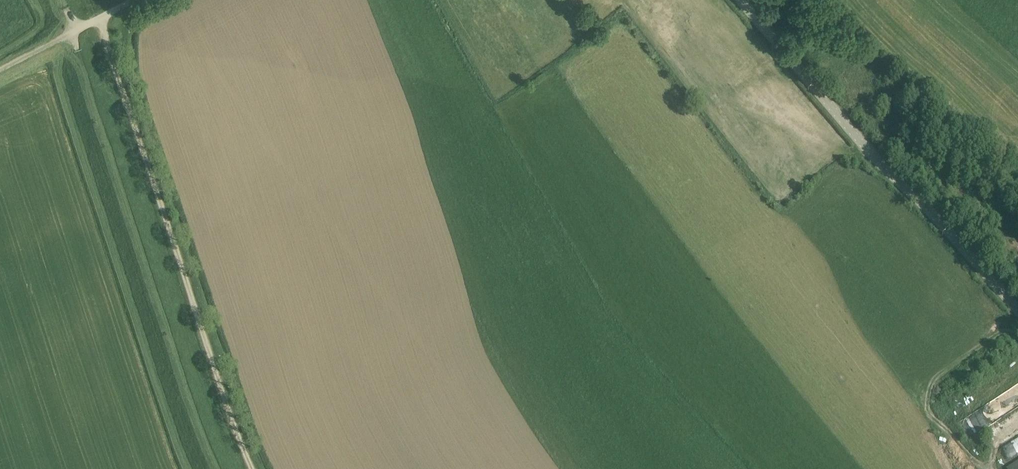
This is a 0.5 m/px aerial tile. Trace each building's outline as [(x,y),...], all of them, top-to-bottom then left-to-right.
[(1014,456),(1017,453),(1017,442),(1016,439),(1006,446),(1014,456)] [(1006,468),(1017,468),(1017,461),(1006,468)]
